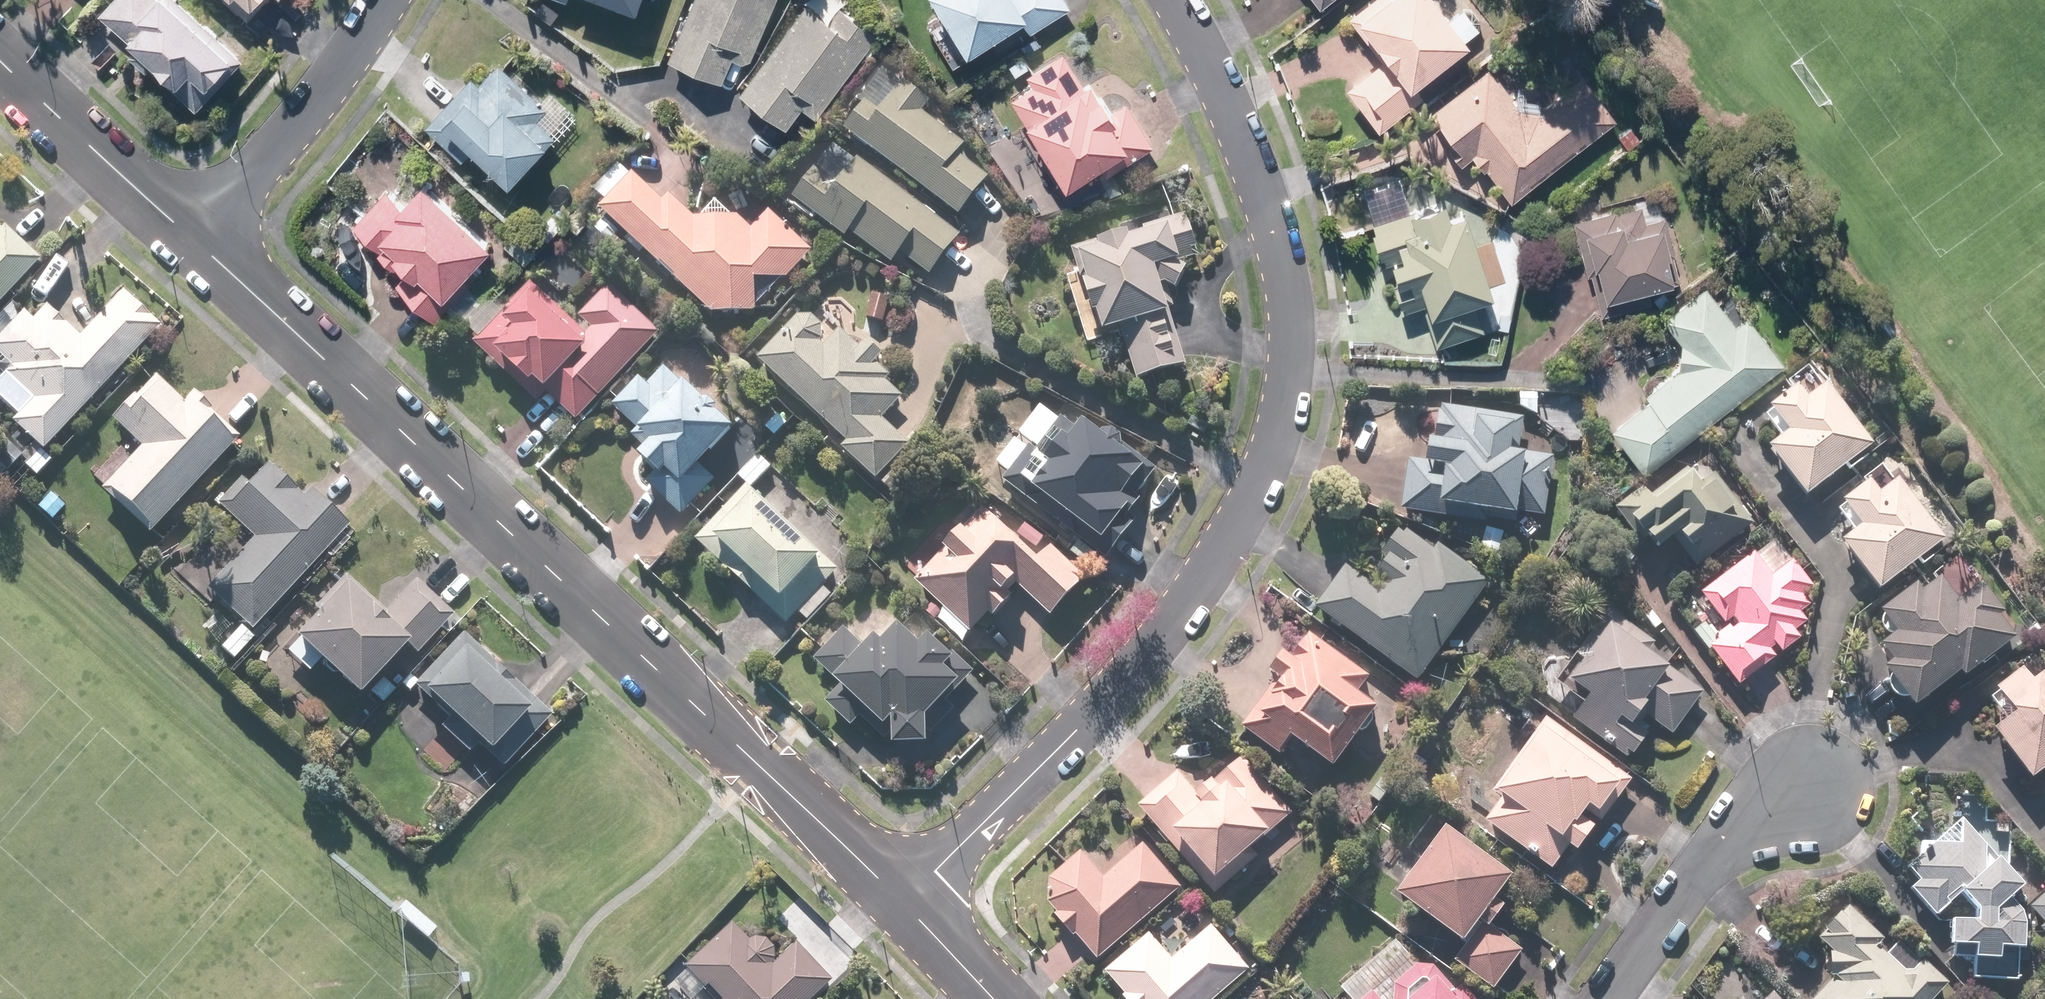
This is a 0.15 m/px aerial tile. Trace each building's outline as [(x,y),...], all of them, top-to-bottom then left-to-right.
[(227,59),(160,0),(115,0),(97,20),(189,102),(227,59)] [(241,21),(264,0),(222,0),(241,21)] [(635,14),(639,0),(593,0),(635,14)] [(718,83),(731,54),(747,61),(775,0),(691,0),(664,59),(718,83)] [(844,0),(808,0),(736,94),(783,129),(799,108),(814,120),(877,38),(838,8),(844,0)] [(962,55),(1018,20),(1025,32),(1067,6),(1064,0),(928,0),(962,55)] [(1347,17),(1379,59),(1342,88),(1377,132),(1421,96),(1413,86),(1464,45),(1462,42),(1478,30),(1480,20),(1470,10),(1458,13),(1447,22),(1430,0),(1370,0),(1347,17)] [(1023,75),(1030,86),(1008,99),(1059,187),(1097,165),(1102,174),(1149,147),(1123,103),(1107,113),(1089,82),(1081,87),(1061,53),(1023,75)] [(548,94),(538,105),(498,65),(478,85),(474,82),(426,130),(459,162),(469,152),(503,186),(555,134),(551,129),(567,113),(548,94)] [(919,115),(927,104),(883,69),(857,103),(859,105),(840,130),(955,219),(985,180),(954,156),(961,147),(919,115)] [(1520,110),(1487,69),(1412,127),(1448,173),(1471,155),(1508,203),(1612,122),(1572,70),(1520,110)] [(790,201),(841,240),(847,232),(889,264),(895,255),(925,278),(957,236),(834,144),(790,201)] [(597,212),(603,218),(592,229),(618,253),(629,242),(707,316),(753,316),(752,282),(785,281),(810,255),(765,212),(745,232),(714,202),(693,224),(666,198),(661,204),(632,176),(628,180),(615,168),(591,193),(604,205),(597,212)] [(454,300),(445,292),(489,247),(422,183),(364,243),(387,265),(391,261),(405,274),(393,287),(412,306),(399,320),(409,329),(423,315),(432,323),(454,300)] [(1446,219),(1441,200),(1367,221),(1378,258),(1389,255),(1393,272),(1383,275),(1392,309),(1420,301),(1433,345),(1487,330),(1479,299),(1486,297),(1463,215),(1446,219)] [(1642,224),(1636,201),(1568,219),(1591,303),(1670,281),(1653,221),(1642,224)] [(1069,250),(1076,275),(1067,278),(1085,343),(1118,333),(1132,383),(1184,368),(1169,319),(1181,273),(1178,262),(1195,258),(1184,218),(1136,231),(1133,220),(1119,223),(1122,235),(1069,250)] [(37,263),(0,228),(0,302),(37,263)] [(533,404),(539,397),(569,426),(659,335),(608,284),(570,323),(554,307),(535,305),(526,297),(476,348),(533,404)] [(1660,319),(1680,344),(1675,372),(1647,395),(1650,399),(1611,430),(1644,471),(1782,362),(1746,317),(1733,327),(1701,286),(1660,319)] [(33,475),(47,460),(39,453),(158,328),(122,294),(76,341),(41,308),(27,323),(20,315),(0,336),(0,377),(27,403),(8,423),(35,449),(21,464),(33,475)] [(828,339),(801,312),(754,360),(876,480),(906,448),(877,420),(899,397),(883,382),(887,378),(872,363),(880,355),(864,340),(856,348),(837,329),(828,339)] [(645,387),(637,380),(615,404),(631,419),(625,425),(634,433),(627,440),(642,453),(635,460),(653,476),(645,485),(679,516),(713,478),(698,465),(730,430),(662,368),(645,387)] [(1806,370),(1785,387),(1791,394),(1761,418),(1780,442),(1765,455),(1802,501),(1868,449),(1806,370)] [(154,379),(112,421),(138,447),(98,487),(143,532),(233,441),(188,396),(180,405),(154,379)] [(996,463),(1001,467),(993,476),(1102,559),(1164,478),(1119,443),(1121,440),(1108,430),(1101,439),(1082,424),(1086,418),(1065,402),(1054,416),(1034,414),(1023,426),(1025,435),(1019,443),(1014,439),(996,463)] [(1508,527),(1509,514),(1541,517),(1548,458),(1517,455),(1521,419),(1437,409),(1432,444),(1420,443),(1417,467),(1406,466),(1400,514),(1508,527)] [(257,457),(213,505),(249,538),(201,590),(248,633),(345,526),(307,491),(301,498),(257,457)] [(782,628),(796,614),(804,622),(829,597),(820,588),(835,573),(760,500),(764,496),(752,485),(768,469),(757,457),(735,479),(745,489),(693,541),(782,628)] [(1611,509),(1638,546),(1642,543),(1650,553),(1674,536),(1695,565),(1750,525),(1716,478),(1689,471),(1648,500),(1640,489),(1611,509)] [(1850,534),(1836,546),(1875,594),(1942,539),(1894,481),(1876,495),(1865,482),(1831,510),(1850,534)] [(33,510),(47,524),(63,508),(49,494),(33,510)] [(1025,525),(1009,540),(980,512),(912,581),(967,634),(985,616),(988,620),(1009,598),(1006,594),(1014,586),(1046,618),(1082,580),(1050,549),(1035,565),(1024,555),(1040,539),(1025,525)] [(1501,533),(1458,528),(1455,552),(1499,557),(1501,533)] [(1405,532),(1387,534),(1373,554),(1380,560),(1370,574),(1381,581),(1374,591),(1340,567),(1311,607),(1414,681),(1485,583),(1434,546),(1431,551),(1405,532)] [(1805,623),(1799,615),(1809,607),(1799,595),(1810,587),(1790,562),(1770,577),(1752,553),(1698,594),(1715,618),(1694,634),(1734,688),(1798,640),(1793,633),(1805,623)] [(1914,581),(1871,614),(1889,637),(1874,649),(1886,664),(1878,671),(1909,710),(1955,674),(1960,679),(2014,636),(1996,613),(2001,609),(1980,581),(1956,600),(1938,576),(1920,590),(1914,581)] [(449,618),(410,582),(375,620),(338,585),(286,640),(353,702),(402,649),(412,658),(449,618)] [(1604,610),(1560,677),(1586,694),(1570,718),(1628,755),(1649,722),(1671,736),(1700,691),(1644,654),(1652,641),(1604,610)] [(920,747),(921,719),(953,687),(938,671),(948,661),(924,638),(914,648),(893,628),(875,646),(868,639),(859,649),(840,630),(810,661),(838,688),(824,702),(849,726),(857,717),(882,741),(887,736),(892,741),(891,748),(920,747)] [(250,642),(239,629),(218,649),(229,662),(250,642)] [(412,686),(449,720),(438,731),(463,755),(474,743),(502,769),(549,717),(460,635),(412,686)] [(1354,693),(1364,680),(1312,636),(1292,660),(1280,651),(1271,663),(1282,672),(1238,725),(1273,755),(1285,740),(1325,774),(1377,712),(1354,693)] [(2037,655),(1986,695),(2004,718),(1987,732),(2025,782),(2044,767),(2044,665),(2037,655)] [(1564,847),(1570,851),(1588,827),(1584,823),(1589,817),(1597,823),(1629,781),(1543,718),(1489,792),(1500,800),(1481,825),(1522,855),(1528,847),(1551,864),(1564,847)] [(1193,793),(1176,773),(1137,805),(1211,895),(1256,858),(1248,848),(1289,815),(1239,755),(1193,793)] [(1971,975),(2014,981),(2018,912),(2004,897),(2018,884),(1953,814),(1892,871),(1932,915),(1933,914),(1945,927),(1946,948),(1954,957),(1968,957),(1971,975)] [(1460,947),(1450,959),(1488,989),(1517,952),(1485,926),(1502,905),(1491,896),(1504,878),(1441,829),(1390,893),(1454,943),(1460,947)] [(1031,891),(1062,929),(1066,925),(1093,957),(1178,888),(1142,844),(1098,879),(1076,853),(1031,891)] [(2027,908),(2041,924),(2036,929),(2044,939),(2044,891),(2027,908)] [(1832,976),(1812,998),(1929,998),(1945,982),(1898,940),(1884,955),(1873,945),(1882,936),(1846,904),(1804,952),(1832,976)] [(707,988),(718,998),(810,998),(830,980),(796,944),(774,965),(774,950),(764,940),(750,941),(732,922),(686,966),(688,968),(672,983),(687,998),(695,998),(707,988)] [(1146,933),(1102,972),(1125,998),(1211,998),(1246,968),(1209,926),(1169,960),(1146,933)] [(1461,984),(1453,991),(1431,965),(1416,965),(1394,940),(1340,989),(1349,998),(1474,998),(1461,984)]
